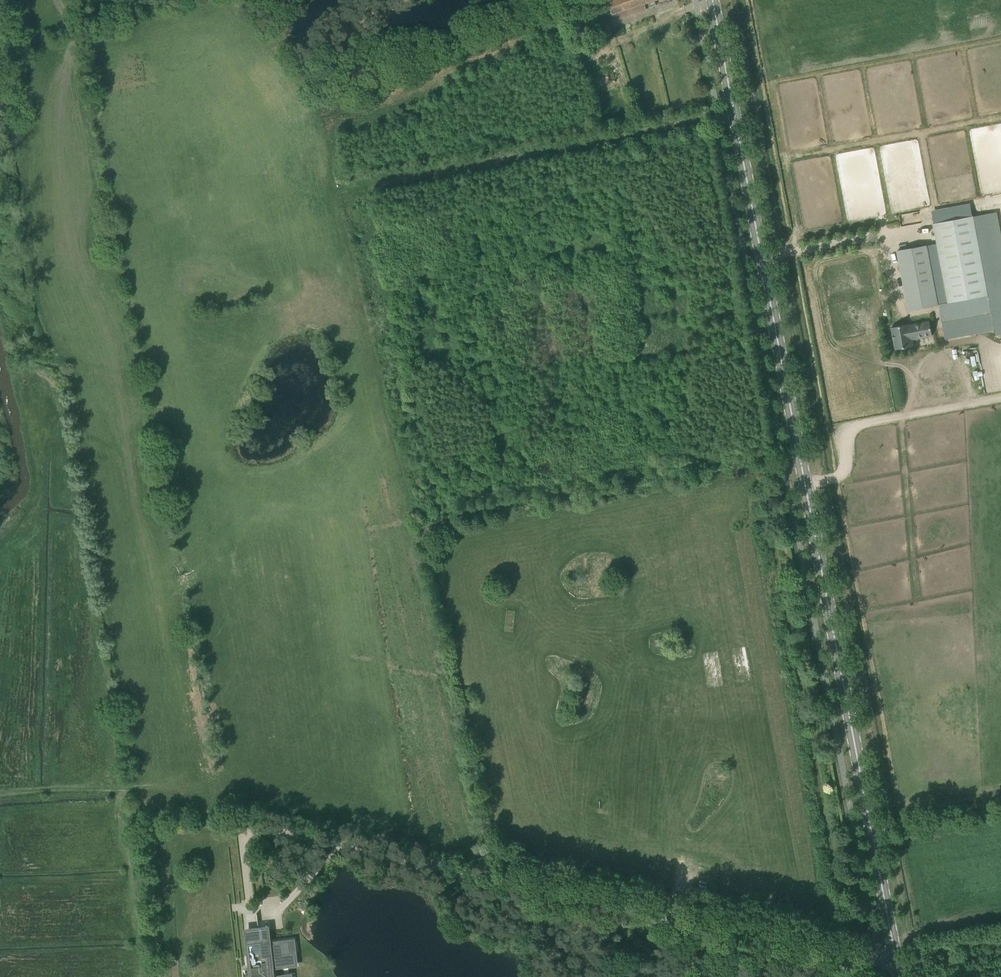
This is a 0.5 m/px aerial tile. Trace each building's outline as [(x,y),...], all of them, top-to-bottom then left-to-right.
[(615,20),(646,10),(644,4),(648,2),(650,7),(656,5),(654,0),(655,0),(608,0),(615,20)] [(308,77),(317,70),(317,69),(318,68),(317,66),(315,64),(304,74),(308,77)] [(912,220),(911,212),(899,214),(900,222),(912,220)] [(937,304),(926,245),(897,251),(908,310),(937,304)] [(891,328),(895,349),(913,346),(912,340),(931,336),(929,321),(891,328)] [(247,944),(250,969),(251,976),(273,976),(272,967),(284,966),(296,964),(294,952),(283,954),(281,943),(269,945),(269,941),(247,944)]
